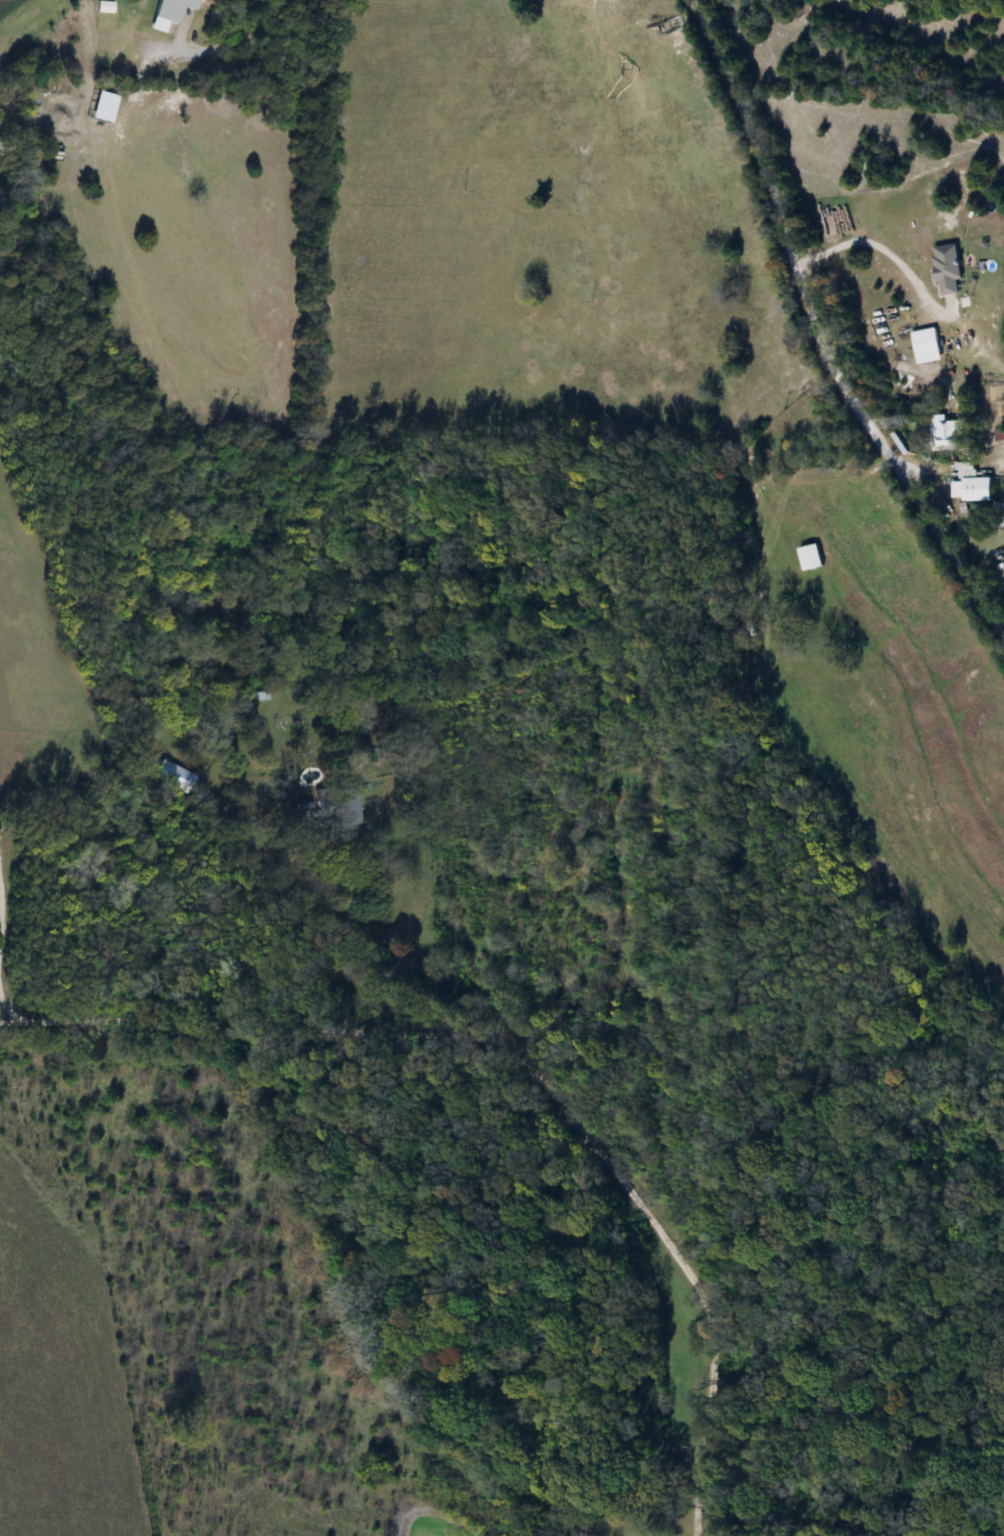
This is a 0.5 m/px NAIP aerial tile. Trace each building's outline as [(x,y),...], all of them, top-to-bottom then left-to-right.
[(162,34),(166,23),(176,26),(181,8),(195,12),(199,0),(157,0),(148,30),(162,34)] [(958,421),(943,421),(943,416),(929,416),(929,449),(958,449),(958,421)] [(972,477),(972,463),(957,462),(957,501),(990,502),(991,478),(972,477)] [(820,567),(814,544),(794,549),(800,572),(820,567)] [(362,823),(353,782),(332,787),(341,827),(362,823)]
